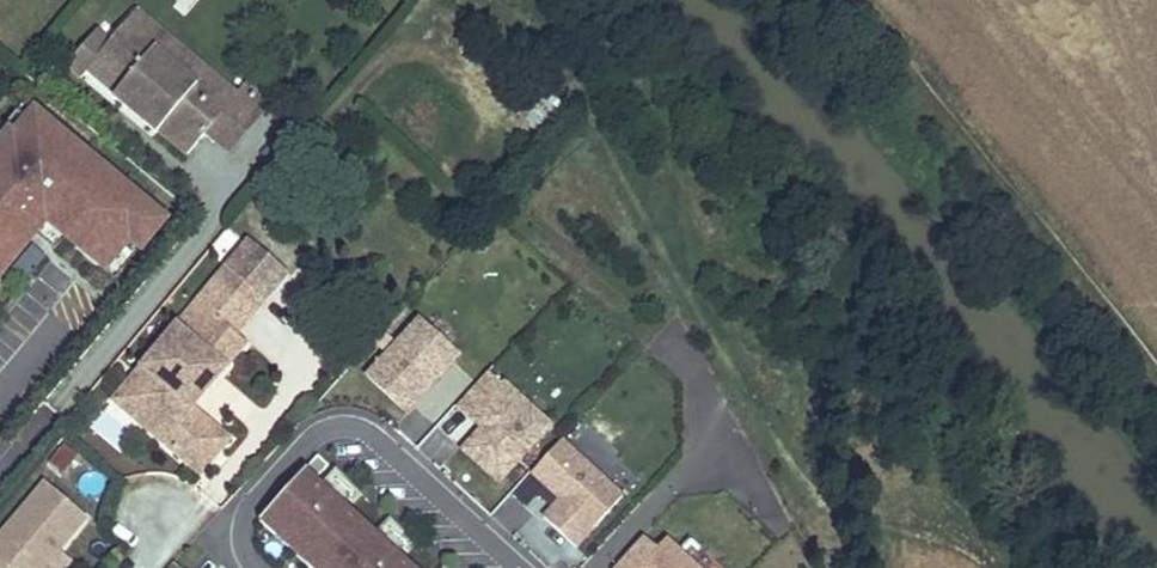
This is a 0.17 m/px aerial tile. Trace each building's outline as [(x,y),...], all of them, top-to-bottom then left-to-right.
[(114,94),(112,96),(126,108),(132,101),(147,114),(141,121),(155,133),(157,130),(186,155),(236,95),(206,70),(195,84),(154,49),(166,35),(136,10),(85,70),(114,94)] [(132,101),(126,108),(141,121),(147,114),(132,101)] [(0,235),(0,300),(32,261),(0,235)] [(32,261),(0,300),(0,302),(5,306),(39,266),(32,261)] [(266,296),(253,286),(228,264),(196,302),(177,325),(142,367),(160,383),(141,405),(171,430),(162,440),(201,473),(217,454),(203,443),(217,427),(191,406),(244,342),(235,334),(266,296)] [(403,418),(460,358),(417,317),(360,377),(403,418)] [(160,383),(142,367),(113,400),(132,415),(141,405),(160,383)] [(474,427),(453,451),(496,489),(551,426),(487,369),(453,408),(474,427)] [(171,430),(141,405),(132,415),(162,440),(171,430)] [(230,438),(217,427),(203,443),(217,454),(230,438)] [(526,475),(553,500),(536,519),(571,552),(624,496),(561,437),(526,475)] [(47,481),(0,537),(0,566),(2,567),(46,567),(61,550),(89,516),(47,481)] [(648,528),(613,567),(693,567),(648,528)] [(61,550),(46,567),(73,567),(77,563),(61,550)]
